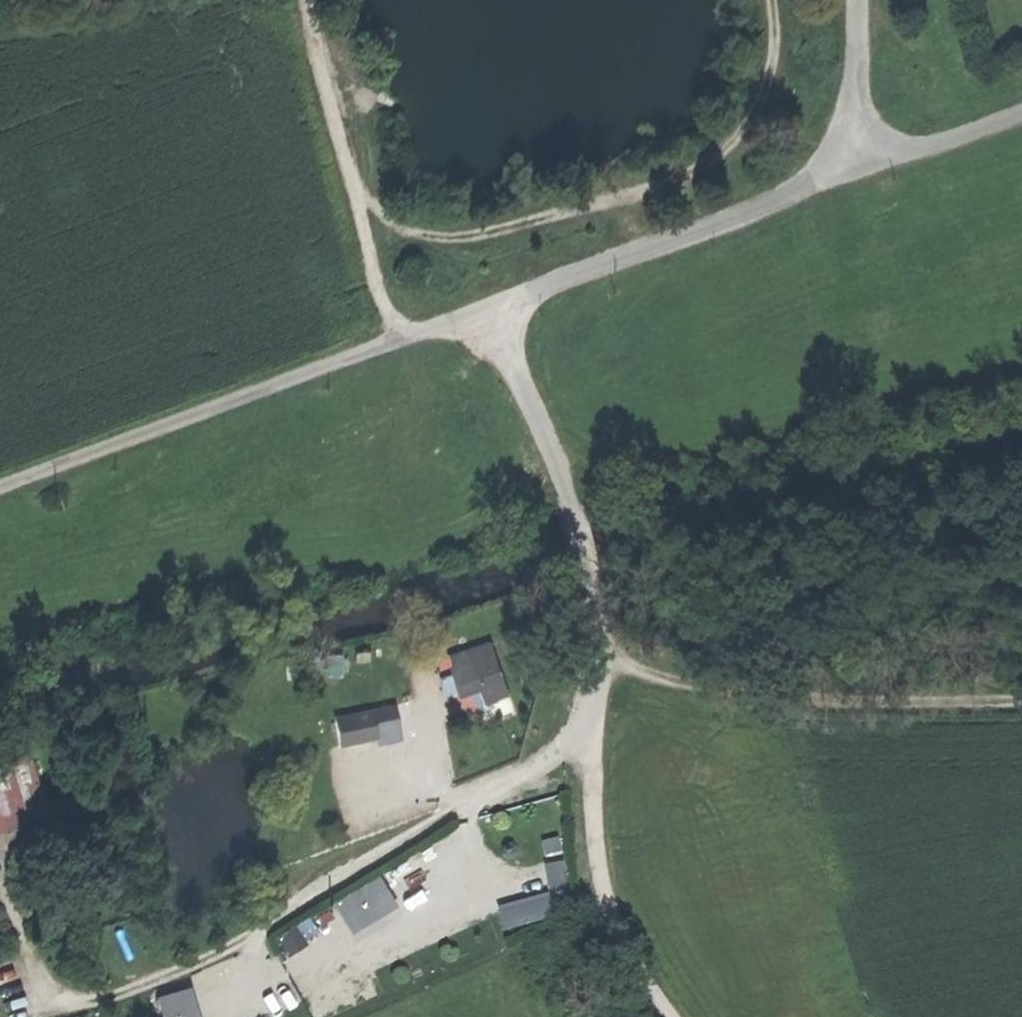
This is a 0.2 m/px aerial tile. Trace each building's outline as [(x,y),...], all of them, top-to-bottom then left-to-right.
[(450,658),(455,670),(494,657),(490,644),(450,658)] [(455,670),(463,695),(483,688),(488,700),(507,694),(494,657),(455,670)] [(417,733),(411,703),(398,705),(405,736),(417,733)] [(331,719),(334,739),(377,733),(378,744),(396,741),(391,709),(331,719)] [(40,817),(22,758),(0,765),(0,829),(40,817)] [(552,889),(569,887),(566,860),(549,862),(552,889)] [(334,897),(350,930),(399,906),(382,873),(334,897)] [(553,891),(499,904),(505,928),(558,916),(553,891)] [(289,954),(308,941),(296,922),(277,935),(289,954)] [(155,994),(162,1016),(201,1016),(190,983),(155,994)]
